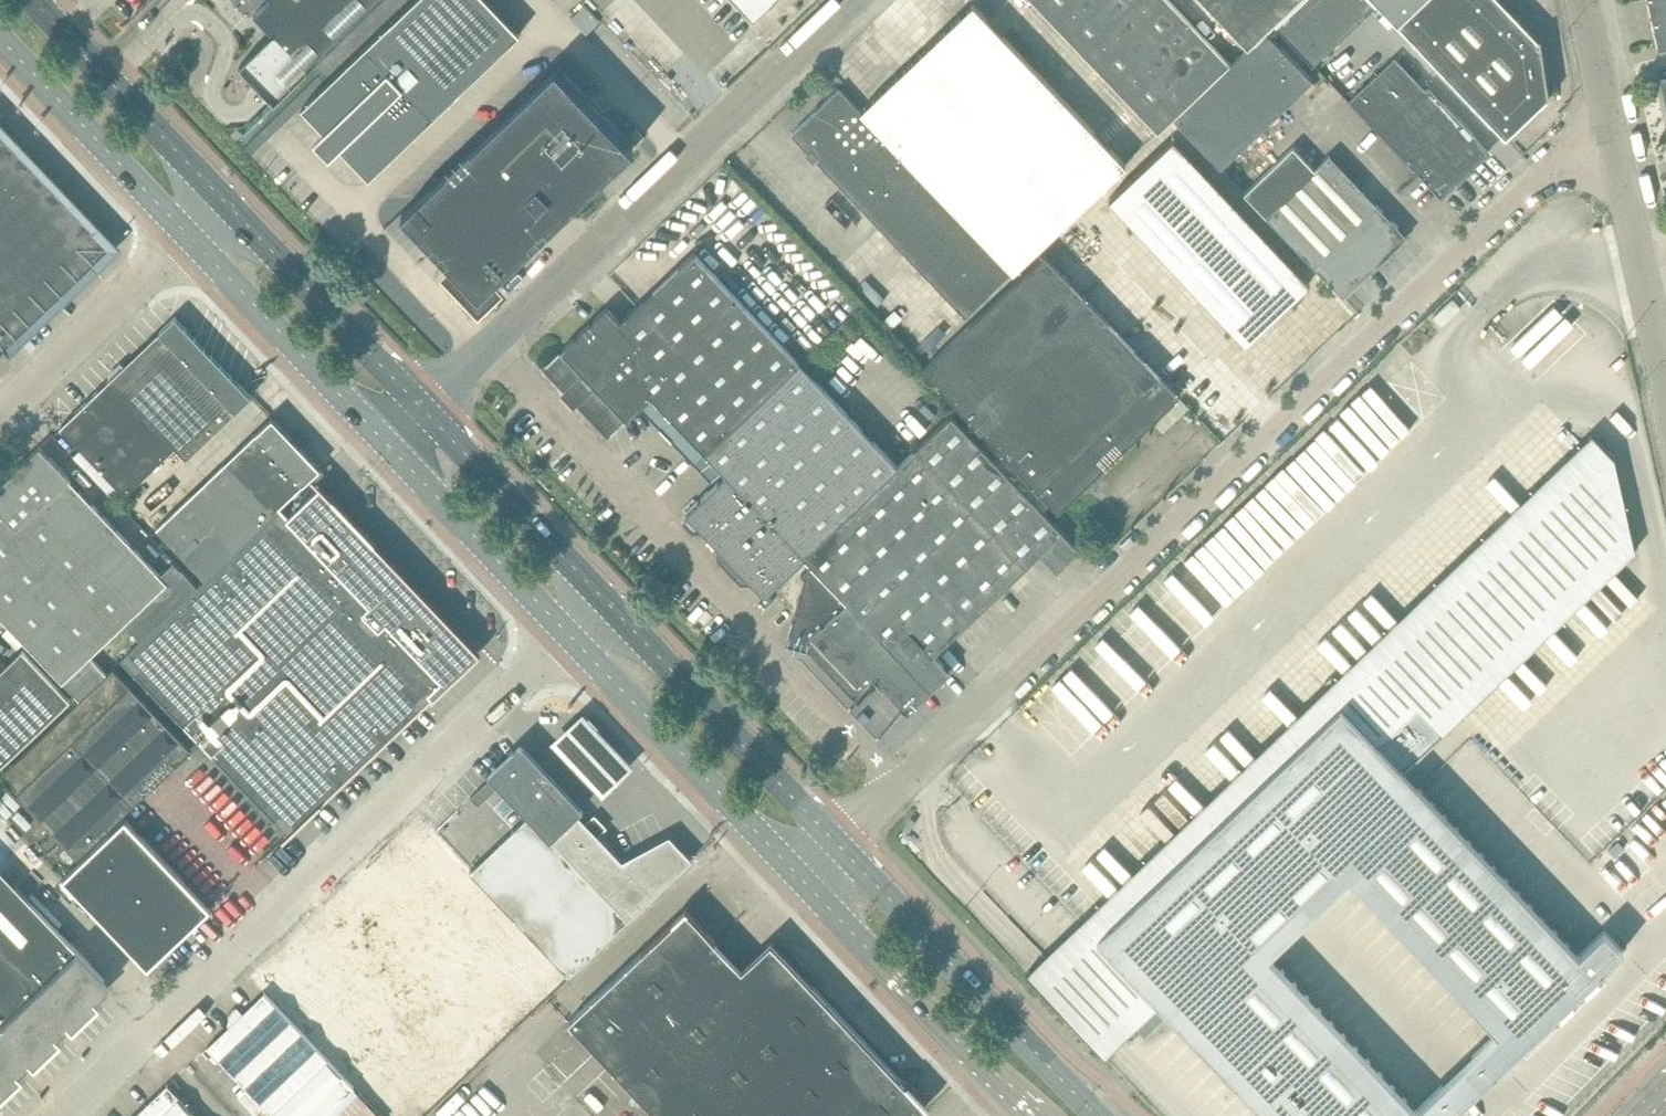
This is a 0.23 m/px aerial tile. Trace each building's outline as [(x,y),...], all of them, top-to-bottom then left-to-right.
[(254,14),(260,21),(273,35),(242,65),(265,89),(276,101),(381,0),(269,0),(254,14)] [(313,140),(329,157),(339,147),(369,178),(450,100),(450,101),(520,34),(488,0),(414,0),(301,107),(324,131),(313,140)] [(753,22),(776,0),(733,0),(753,22)] [(1172,118),(1229,64),(1169,0),(1032,0),(1158,132),(1172,118)] [(1248,47),(1264,31),(1297,0),(1203,0),(1248,47)] [(1315,59),(1376,1),(1374,0),(1300,0),(1276,23),(1311,60),(1311,61),(1312,62),(1315,59)] [(1412,39),(1485,116),(1505,137),(1547,98),(1547,99),(1549,99),(1540,37),(1538,38),(1538,39),(1501,0),(1374,0),(1376,1),(1412,39)] [(1658,46),(1658,47),(1665,45),(1665,0),(1647,0),(1658,46)] [(972,4),(860,111),(1015,269),(1126,164),(972,4)] [(571,18),(586,34),(600,22),(584,6),(571,18)] [(1264,31),(1248,47),(1229,64),(1172,118),(1221,168),(1312,81),(1264,31)] [(1394,56),(1348,100),(1364,116),(1420,175),(1441,198),(1443,196),(1442,194),(1456,181),(1458,183),(1472,169),(1471,167),(1482,158),(1483,159),(1485,156),(1484,155),(1487,152),(1480,144),(1482,142),(1428,86),(1425,89),(1394,56)] [(479,294),(633,148),(556,67),(401,213),(479,294)] [(816,160),(965,317),(1015,269),(860,111),(839,88),(791,134),(809,152),(812,149),(819,157),(816,160)] [(0,134),(0,167),(17,151),(0,134)] [(1173,137),(1109,198),(1245,343),(1310,282),(1173,137)] [(1244,193),(1343,297),(1407,236),(1329,154),(1314,169),(1293,147),(1244,193)] [(0,167),(0,350),(108,247),(17,151),(0,167)] [(706,452),(801,362),(694,252),(621,321),(607,307),(546,364),(612,433),(652,396),(706,452)] [(1044,254),(923,369),(1058,511),(1179,396),(1044,254)] [(110,378),(60,426),(82,449),(74,456),(73,457),(114,500),(117,502),(125,494),(175,446),(187,458),(251,396),(175,316),(110,378)] [(806,368),(801,362),(706,452),(726,474),(685,512),(721,550),(719,551),(718,561),(731,574),(741,574),(742,573),(762,594),(804,555),(899,466),(806,368)] [(1393,362),(1333,420),(1356,445),(1369,433),(1375,439),(1383,431),(1389,437),(1400,426),(1405,432),(1416,421),(1408,412),(1425,396),(1393,362)] [(1227,417),(1258,392),(1252,384),(1231,400),(1224,391),(1213,400),(1227,417)] [(1040,553),(1057,570),(1080,549),(953,415),(917,449),(1027,565),(1040,553)] [(319,467),(272,418),(157,527),(204,577),(319,467)] [(80,699),(106,673),(90,656),(124,622),(140,639),(196,587),(180,571),(167,583),(68,480),(70,478),(40,446),(13,472),(11,470),(2,479),(3,481),(0,484),(0,511),(3,515),(0,518),(0,616),(80,699)] [(793,617),(790,628),(811,634),(812,636),(809,644),(860,699),(878,682),(907,712),(951,671),(934,653),(1027,565),(917,449),(899,466),(804,555),(812,564),(801,574),(804,578),(793,617)] [(320,484),(319,485),(288,516),(280,507),(196,587),(140,639),(120,659),(288,836),(480,652),(320,484)] [(1157,587),(1048,690),(1098,742),(1155,689),(1147,682),(1199,632),(1157,587)] [(70,698),(23,649),(0,671),(0,764),(70,698)] [(112,668),(106,673),(80,699),(0,775),(0,777),(77,858),(190,749),(112,668)] [(1623,950),(1604,930),(1579,954),(1404,771),(1445,732),(1419,705),(1378,744),(1341,705),(1097,938),(1267,1115),(1450,1115),(1623,950)] [(548,743),(598,796),(630,767),(580,713),(548,743)] [(593,816),(586,823),(577,814),(583,807),(521,742),(488,773),(492,777),(470,797),(478,805),(500,784),(529,815),(470,871),(522,926),(569,976),(628,920),(692,859),(691,857),(690,858),(669,836),(622,861),(597,835),(605,828),(593,816)] [(210,908),(125,818),(62,878),(148,967),(210,908)] [(409,856),(383,880),(403,900),(428,876),(409,856)] [(0,869),(0,950),(70,1023),(97,998),(97,997),(110,985),(0,869)] [(428,876),(403,900),(422,921),(448,897),(428,876)] [(383,880),(353,909),(372,929),(403,900),(383,880)] [(448,897),(422,921),(442,941),(467,917),(448,897)] [(403,900),(372,929),(392,950),(422,921),(403,900)] [(687,911),(686,910),(569,1021),(658,1115),(915,1115),(925,1106),(771,942),(742,969),(687,911)] [(467,917),(442,941),(461,962),(487,938),(467,917)] [(422,921),(392,950),(411,970),(442,941),(422,921)] [(487,938),(461,962),(481,982),(506,958),(487,938)] [(442,941),(411,970),(431,991),(461,962),(442,941)] [(70,1023),(0,950),(0,1027),(31,1060),(32,1060),(59,1034),(58,1034),(70,1023)] [(506,958),(481,982),(500,1003),(526,979),(506,958)] [(461,962),(431,991),(450,1011),(481,982),(461,962)] [(526,979),(500,1003),(520,1023),(545,999),(526,979)] [(481,982),(450,1011),(470,1032),(500,1003),(481,982)] [(207,1047),(273,1115),(379,1115),(352,1088),(263,993),(207,1047)] [(340,999),(304,1033),(324,1053),(360,1019),(340,999)] [(500,1003),(470,1032),(490,1052),(520,1023),(500,1003)] [(360,1019),(324,1053),(343,1074),(379,1040),(360,1019)] [(0,1027),(0,1090),(20,1071),(31,1060),(0,1027)] [(379,1040),(343,1074),(363,1094),(399,1060),(379,1040)] [(399,1060),(363,1094),(382,1115),(419,1081),(399,1060)] [(382,1115),(383,1115),(422,1115),(438,1101),(419,1081),(382,1115)] [(167,1084),(134,1115),(198,1115),(167,1084)]
